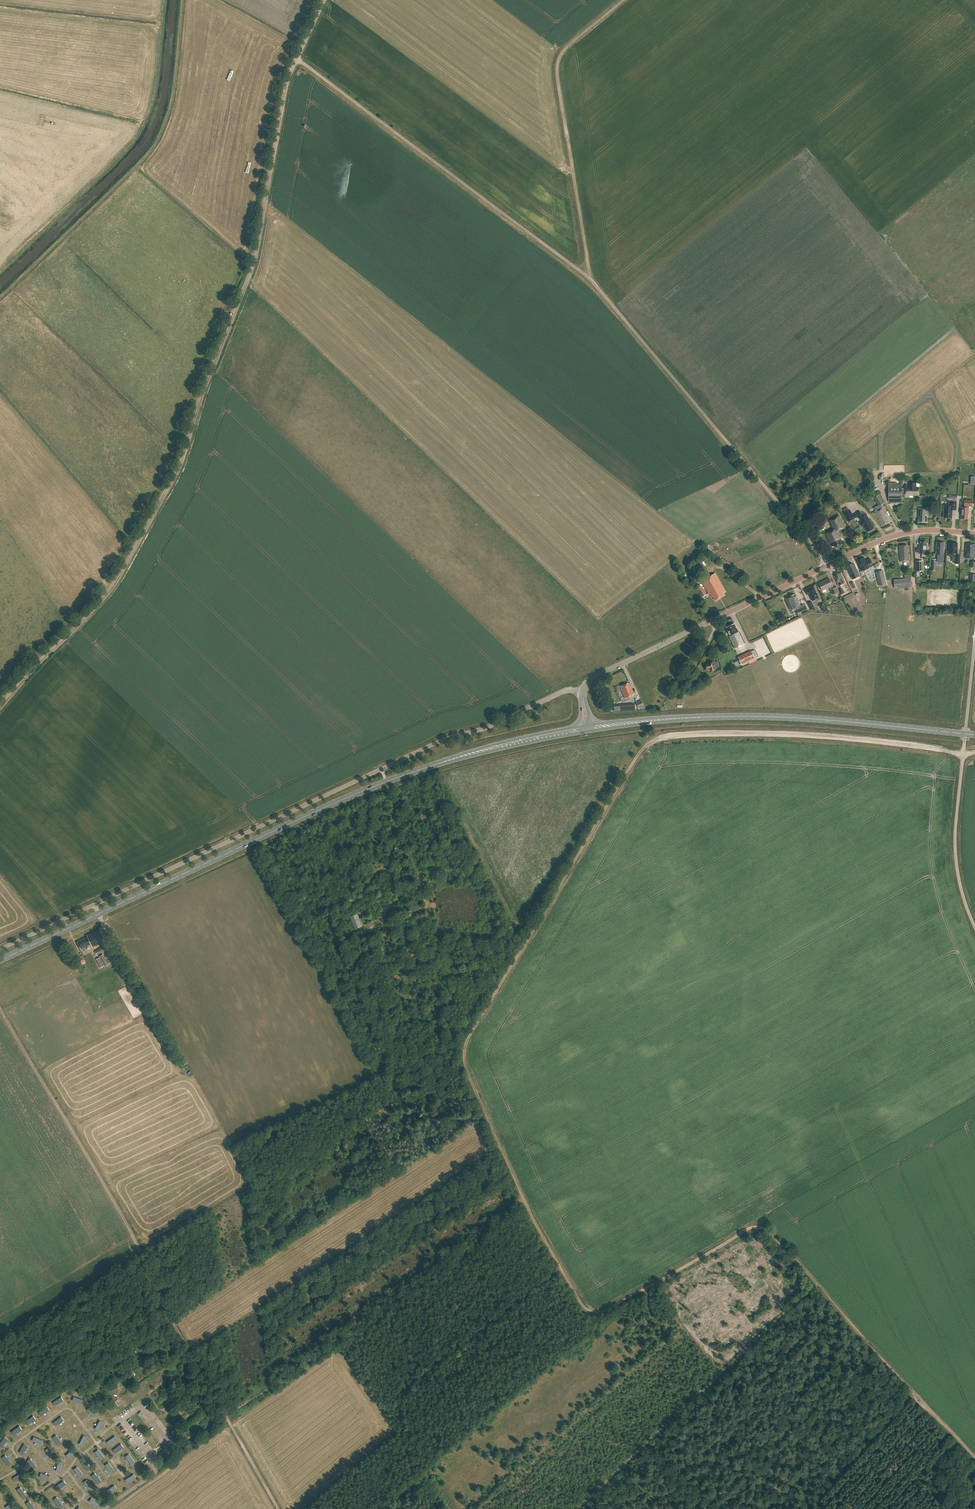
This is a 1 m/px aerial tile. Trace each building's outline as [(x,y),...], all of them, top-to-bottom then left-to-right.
[(888,502),(901,502),(901,485),(904,484),(904,479),(899,479),(899,482),(888,482),(888,502)] [(905,488),(904,496),(909,496),(909,495),(918,495),(918,488),(905,488)] [(884,503),(879,495),(875,498),(879,506),(884,503)] [(964,506),(973,507),(973,500),(972,500),(973,497),(966,497),(966,500),(965,500),(964,506)] [(952,510),(956,510),(956,503),(949,503),(949,506),(944,506),(944,517),(952,518),(952,510)] [(875,511),(881,526),(889,523),(887,520),(888,520),(887,517),(885,514),(886,514),(883,508),(875,511)] [(919,522),(927,522),(927,517),(927,509),(918,508),(918,514),(919,514),(919,517),(918,517),(918,519),(919,519),(919,522)] [(864,526),(867,532),(874,528),(866,515),(863,517),(860,511),(853,515),(850,510),(844,514),(848,522),(858,516),(861,521),(859,522),(861,526),(862,525),(863,527),(864,526)] [(832,547),(834,545),(836,548),(843,545),(841,542),(842,542),(841,538),(842,538),(838,531),(845,528),(839,515),(831,519),(833,523),(836,529),(826,534),(832,547)] [(920,543),(919,554),(927,554),(927,543),(926,543),(926,542),(921,541),(921,543),(920,543)] [(937,542),(936,554),(938,555),(938,554),(939,554),(939,556),(938,556),(938,562),(943,562),(944,542),(937,542)] [(949,553),(949,556),(955,556),(955,563),(960,564),(960,555),(957,555),(957,553),(957,543),(949,543),(949,553)] [(966,544),(965,558),(974,558),(974,553),(974,546),(974,544),(966,544)] [(899,546),(901,562),(910,561),(909,554),(908,554),(907,545),(899,546)] [(869,567),(873,565),(870,559),(866,561),(864,557),(858,560),(861,567),(860,567),(862,571),(869,568),(869,567)] [(695,566),(699,571),(704,567),(701,562),(695,566)] [(854,565),(853,565),(852,564),(848,566),(849,567),(847,568),(853,580),(860,576),(854,565)] [(879,586),(886,584),(882,571),(876,572),(879,586)] [(712,598),(713,597),(715,601),(725,595),(724,592),(726,591),(716,573),(702,581),(709,594),(710,594),(712,598)] [(840,573),(834,576),(839,586),(845,583),(840,573)] [(893,579),(894,588),(912,587),(911,577),(893,579)] [(823,590),(829,587),(833,595),(839,592),(837,587),(834,588),(829,578),(826,580),(819,583),(823,590)] [(812,601),(819,597),(813,585),(805,589),(809,596),(810,595),(812,601)] [(702,586),(697,589),(702,597),(707,594),(702,586)] [(791,610),(796,608),(797,610),(796,610),(799,616),(808,611),(806,606),(801,608),(800,606),(801,605),(797,596),(796,597),(795,594),(786,598),(786,599),(791,610)] [(738,632),(734,624),(727,627),(731,636),(729,637),(735,648),(745,643),(740,632),(738,632)] [(738,657),(742,665),(755,659),(752,651),(738,657)] [(709,664),(706,664),(707,670),(711,669),(711,670),(715,669),(714,666),(718,665),(718,661),(714,662),(708,663),(709,664)] [(630,686),(628,683),(620,686),(621,689),(625,698),(634,694),(630,686)] [(641,700),(636,702),(638,708),(644,705),(641,700)] [(356,914),(350,916),(355,929),(361,927),(356,914)] [(77,942),(81,949),(91,944),(92,947),(105,941),(100,929),(87,935),(88,937),(77,942)] [(95,951),(98,956),(111,949),(108,944),(95,951)] [(99,956),(103,966),(104,967),(108,965),(103,954),(99,956)] [(63,1400),(61,1397),(53,1402),(55,1405),(63,1400)] [(47,1406),(38,1412),(40,1415),(49,1409),(47,1406)] [(96,1415),(90,1407),(87,1409),(93,1417),(96,1415)] [(33,1415),(25,1421),(28,1425),(35,1418),(33,1415)] [(64,1419),(62,1416),(53,1422),(55,1425),(64,1419)] [(103,1422),(100,1420),(95,1429),(99,1431),(103,1422)] [(70,1426),(75,1435),(79,1433),(73,1424),(70,1426)] [(11,1432),(13,1435),(22,1429),(19,1426),(11,1432)] [(53,1437),(59,1445),(62,1442),(56,1435),(53,1437)] [(84,1435),(79,1444),(83,1446),(87,1437),(84,1435)] [(107,1442),(109,1445),(118,1439),(115,1435),(107,1442)] [(46,1441),(38,1448),(42,1451),(49,1445),(46,1441)] [(19,1452),(23,1454),(28,1446),(24,1443),(19,1452)] [(113,1450),(115,1453),(124,1446),(121,1443),(113,1450)] [(49,1447),(45,1450),(51,1458),(55,1455),(49,1447)] [(74,1448),(66,1455),(69,1458),(76,1451),(74,1448)] [(104,1457),(98,1449),(95,1452),(101,1460),(104,1457)] [(95,1453),(91,1455),(96,1463),(100,1461),(95,1453)] [(125,1456),(131,1464),(135,1462),(129,1453),(125,1456)] [(5,1455),(2,1457),(8,1465),(11,1463),(5,1455)] [(31,1458),(27,1461),(33,1469),(36,1466),(31,1458)] [(81,1462),(88,1471),(91,1469),(84,1460),(81,1462)] [(108,1462),(105,1465),(111,1473),(114,1470),(108,1462)] [(83,1475),(76,1467),(73,1469),(80,1478),(83,1475)] [(23,1476),(21,1472),(13,1478),(15,1481),(23,1476)] [(95,1473),(92,1475),(98,1484),(101,1482),(95,1473)] [(125,1480),(127,1483),(136,1477),(134,1474),(125,1480)] [(56,1486),(58,1489),(66,1482),(64,1479),(56,1486)] [(84,1482),(90,1490),(93,1488),(87,1479),(84,1482)] [(115,1485),(106,1491),(108,1494),(117,1488),(115,1485)] [(21,1487),(17,1489),(22,1498),(26,1495),(21,1487)] [(56,1487),(47,1492),(49,1496),(58,1491),(56,1487)] [(71,1497),(78,1491),(76,1489),(69,1495),(71,1497)] [(53,1499),(59,1508),(63,1505),(57,1497),(53,1499)] [(89,1501),(98,1506),(100,1503),(92,1497),(89,1501)] [(30,1508),(35,1508),(29,1500),(26,1503),(30,1508)]
